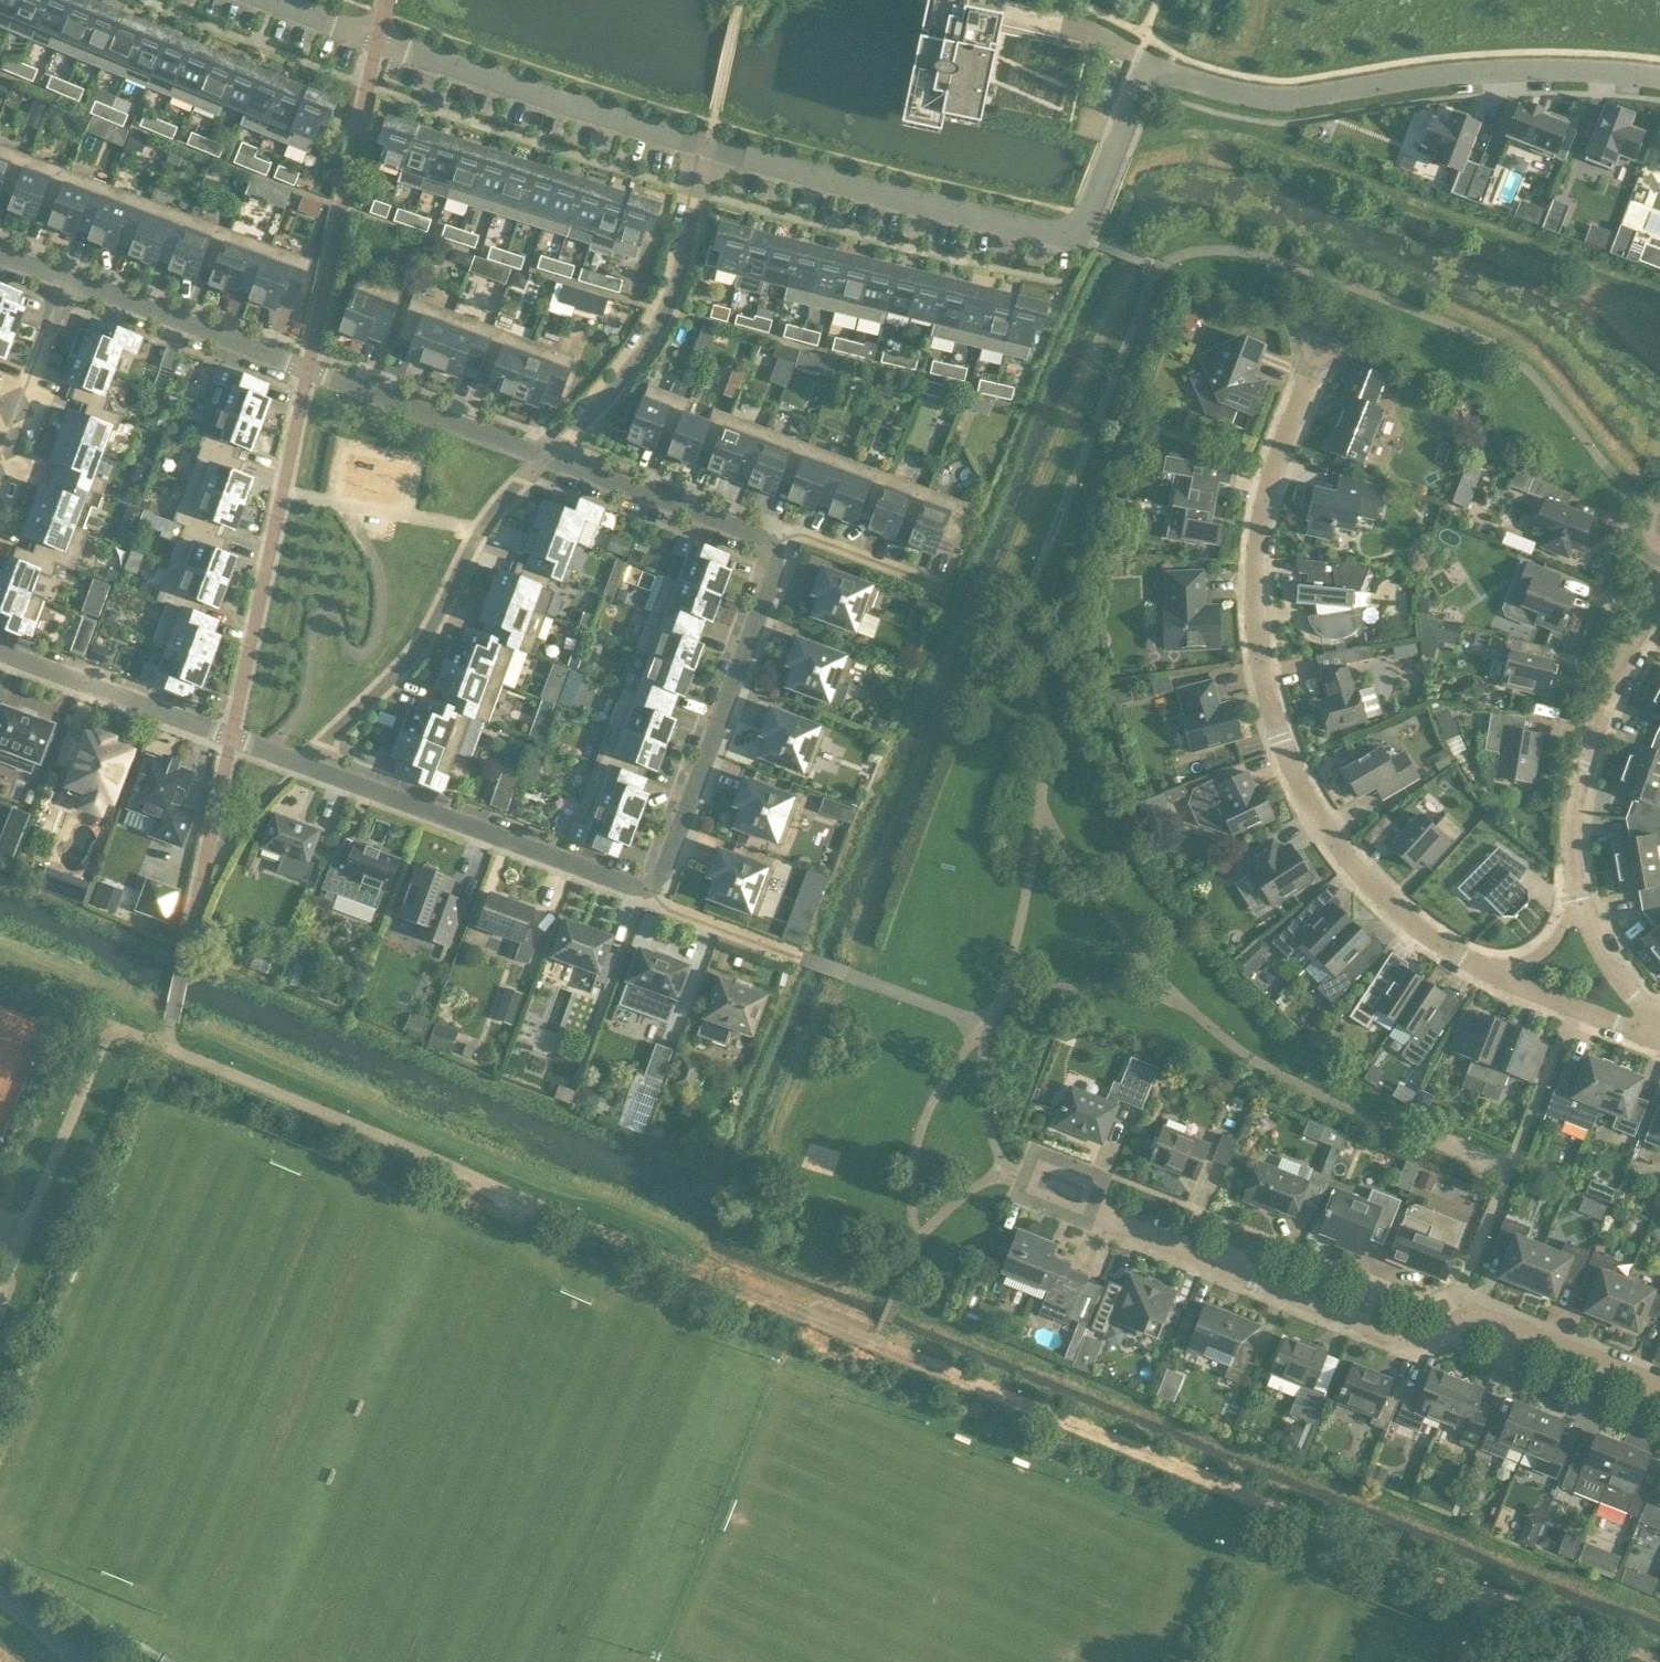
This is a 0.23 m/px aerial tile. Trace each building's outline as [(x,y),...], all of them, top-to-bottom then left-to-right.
[(20,0),(0,0),(0,27),(7,30),(8,30),(20,0)] [(8,30),(31,39),(47,0),(20,0),(8,30)] [(74,0),(47,0),(31,39),(54,49),(74,0)] [(81,0),(74,0),(54,49),(78,58),(99,7),(81,0)] [(900,128),(939,136),(943,121),(979,129),(984,105),(1071,123),(1086,51),(1005,33),(1011,2),(1001,0),(927,0),(900,128)] [(101,68),(122,17),(119,16),(121,12),(109,7),(108,11),(99,7),(78,58),(101,68)] [(145,26),(122,17),(101,68),(125,78),(145,26)] [(154,30),(145,26),(125,78),(148,87),(169,36),(166,35),(167,31),(156,26),(154,30)] [(171,97),(192,45),(169,36),(148,87),(171,97)] [(201,49),(192,45),(171,97),(194,106),(215,55),(212,54),(214,50),(203,45),(201,49)] [(239,65),(215,55),(194,106),(218,116),(239,65)] [(16,76),(21,64),(5,57),(0,69),(16,76)] [(21,64),(16,76),(32,82),(37,71),(21,64)] [(241,125),(262,74),(259,73),(260,69),(249,64),(248,68),(239,65),(218,116),(219,116),(224,104),(245,113),(240,125),(241,125)] [(285,84),(262,74),(241,125),(264,135),(285,84)] [(63,95),(68,83),(52,77),(47,89),(63,95)] [(68,83),(63,95),(79,102),(84,90),(68,83)] [(294,87),(285,84),(264,135),(288,144),(309,93),(306,92),(307,88),(296,84),(294,87)] [(309,93),(288,144),(310,153),(322,124),(328,126),(337,105),(309,93)] [(107,121),(112,109),(96,102),(91,114),(107,121)] [(112,109),(107,121),(123,127),(128,116),(112,109)] [(1562,159),(1574,129),(1549,119),(1550,115),(1536,109),(1534,113),(1526,110),(1514,141),(1562,159)] [(1635,163),(1645,136),(1634,131),(1638,121),(1611,111),(1593,158),(1620,168),(1624,158),(1635,163)] [(156,133),(161,122),(145,115),(140,127),(156,133)] [(1462,166),(1478,126),(1451,115),(1447,125),(1436,121),(1426,148),(1437,152),(1433,162),(1458,172),(1460,172),(1462,166)] [(398,182),(415,130),(386,121),(379,143),(385,145),(380,162),(401,169),(397,182),(398,182)] [(177,128),(161,122),(156,133),(172,140),(177,128)] [(415,130),(398,182),(422,190),(439,137),(430,135),(431,131),(419,127),(418,131),(415,130)] [(131,130),(126,145),(145,151),(150,136),(131,130)] [(203,152),(208,140),(192,133),(187,145),(203,152)] [(422,190),(445,197),(462,145),(439,137),(422,190)] [(208,140),(203,152),(219,159),(224,147),(208,140)] [(470,205),(487,153),(478,150),(479,146),(467,142),(466,146),(462,145),(445,197),(470,205)] [(30,156),(0,145),(0,193),(13,198),(8,212),(9,213),(30,156)] [(250,170),(255,158),(239,151),(234,163),(250,170)] [(487,153),(470,205),(494,213),(511,161),(487,153)] [(49,227),(70,171),(30,156),(9,213),(22,217),(35,221),(40,208),(53,213),(48,227),(49,227)] [(255,158),(250,170),(266,176),(271,165),(255,158)] [(511,161),(494,213),(518,221),(535,168),(526,165),(527,162),(515,158),(514,162),(511,161)] [(274,178),(294,186),(299,175),(279,166),(274,178)] [(1476,171),(1462,166),(1460,172),(1458,172),(1450,193),(1465,199),(1476,171)] [(535,168),(518,221),(542,228),(559,176),(535,168)] [(89,242),(110,186),(70,171),(49,227),(62,232),(75,236),(80,223),(93,228),(88,242),(89,242)] [(1476,171),(1465,199),(1481,205),(1491,177),(1476,171)] [(559,176),(542,228),(567,236),(571,224),(584,184),(573,181),(575,177),(563,173),(562,177),(559,176)] [(590,244),(607,191),(584,184),(571,224),(567,236),(590,244)] [(130,257),(151,201),(110,186),(89,242),(102,247),(115,251),(120,238),(134,243),(128,257),(130,257)] [(607,191),(590,244),(614,252),(631,199),(621,196),(623,192),(611,189),(610,192),(607,191)] [(304,197),(301,211),(321,215),(324,201),(304,197)] [(631,199),(614,252),(636,259),(646,229),(652,231),(659,208),(631,199)] [(175,258),(191,216),(151,201),(130,257),(142,262),(143,262),(155,266),(160,252),(174,257),(175,258)] [(391,207),(374,201),(369,214),(386,219),(391,207)] [(1554,201),(1543,229),(1560,235),(1570,207),(1554,201)] [(410,227),(414,215),(398,209),(393,222),(410,227)] [(431,221),(414,215),(410,227),(427,233),(431,221)] [(210,287),(231,230),(191,216),(175,258),(174,257),(168,272),(183,277),(183,276),(195,281),(200,267),(214,272),(209,286),(210,287)] [(458,244),(462,231),(445,225),(441,238),(458,244)] [(1623,226),(1612,254),(1629,260),(1640,232),(1623,226)] [(735,287),(749,234),(719,227),(714,249),(720,251),(716,269),(738,274),(735,287)] [(250,302),(271,245),(231,230),(210,287),(223,292),(223,291),(235,296),(240,282),(254,287),(249,301),(250,302)] [(479,237),(462,231),(458,244),(474,249),(479,237)] [(749,234),(735,287),(760,293),(773,240),(770,239),(771,235),(759,232),(758,236),(749,234)] [(773,240),(760,293),(761,294),(764,281),(787,286),(784,299),(798,246),(773,240)] [(798,246),(784,299),(809,306),(822,252),(819,251),(820,247),(808,244),(807,248),(798,246)] [(271,245),(250,302),(263,307),(263,306),(275,311),(280,297),(296,303),(312,261),(271,245)] [(503,265),(508,253),(491,247),(487,260),(503,265)] [(822,252),(809,306),(833,312),(847,258),(822,252)] [(508,253),(503,265),(520,271),(524,258),(508,253)] [(537,269),(554,274),(558,262),(541,256),(537,269)] [(847,258),(833,312),(858,318),(871,264),(868,263),(869,259),(857,257),(856,260),(847,258)] [(574,267),(558,262),(554,274),(570,279),(574,267)] [(871,264),(858,318),(882,324),(895,270),(871,264)] [(895,270),(882,324),(883,324),(886,311),(910,317),(920,276),(917,275),(918,272),(906,269),(905,273),(895,270)] [(602,289),(606,276),(589,271),(585,284),(602,289)] [(623,281),(606,276),(602,289),(619,294),(623,281)] [(920,276),(910,317),(933,323),(930,336),(931,336),(944,282),(920,276)] [(370,329),(386,335),(402,293),(359,278),(339,334),(353,339),(365,343),(370,329)] [(944,282),(931,336),(956,342),(969,288),(966,288),(966,284),(955,281),(954,285),(944,282)] [(556,285),(556,313),(574,313),(574,285),(556,285)] [(14,335),(24,309),(22,309),(10,305),(15,291),(0,286),(0,330),(14,335)] [(969,288),(956,342),(980,348),(993,294),(969,288)] [(993,294),(980,348),(1004,354),(1018,300),(1014,300),(1015,296),(1004,293),(1003,297),(993,294)] [(408,359),(433,369),(454,312),(413,297),(397,339),(413,345),(408,359)] [(1018,300),(1004,354),(1027,360),(1035,329),(1041,330),(1047,308),(1018,300)] [(727,323),(730,310),(713,305),(710,318),(727,323)] [(433,369),(445,373),(458,378),(463,364),(478,370),(494,327),(454,312),(433,369)] [(751,329),(754,316),(738,312),(734,325),(751,329)] [(754,316),(751,329),(768,334),(772,321),(754,316)] [(67,354),(113,372),(122,348),(136,354),(141,339),(100,323),(95,336),(81,331),(79,339),(73,337),(67,354)] [(800,342),(803,329),(786,325),(783,338),(800,342)] [(488,389),(513,399),(534,342),(494,327),(478,370),(493,375),(488,389)] [(803,329),(800,342),(817,347),(820,334),(803,329)] [(3,359),(3,360),(5,360),(14,335),(0,330),(0,358),(3,359)] [(848,355),(852,342),(835,338),(832,351),(848,355)] [(1230,425),(1236,409),(1250,414),(1261,386),(1246,380),(1245,376),(1247,374),(1250,367),(1255,369),(1263,348),(1241,339),(1199,357),(1205,371),(1186,379),(1202,417),(1206,416),(1230,425)] [(513,399),(526,403),(538,407),(543,394),(559,400),(575,357),(534,342),(513,399)] [(852,342),(848,355),(866,359),(869,346),(852,342)] [(897,367),(901,354),(883,350),(880,363),(897,367)] [(76,387),(72,399),(122,418),(122,416),(106,410),(111,397),(105,395),(113,372),(67,354),(66,355),(72,357),(63,382),(64,383),(64,382),(76,387)] [(901,354),(897,367),(915,371),(918,358),(901,354)] [(947,378),(950,365),(933,361),(930,374),(947,378)] [(950,365),(947,378),(964,382),(967,369),(950,365)] [(1374,401),(1380,385),(1383,376),(1354,365),(1345,390),(1374,401)] [(205,406),(219,411),(261,426),(270,401),(268,400),(268,401),(256,396),(261,383),(219,368),(205,406)] [(994,397),(997,384),(980,380),(977,393),(994,397)] [(941,398),(944,385),(926,381),(923,394),(941,398)] [(1014,388),(997,384),(994,397),(1011,401),(1014,388)] [(667,456),(668,456),(689,400),(649,385),(633,427),(632,427),(627,441),(641,446),(654,451),(659,437),(672,442),(667,456)] [(1361,461),(1381,411),(1371,407),(1374,401),(1345,390),(1342,396),(1336,410),(1342,412),(1328,448),(1349,456),(1348,457),(1353,459),(1353,458),(1361,461)] [(72,413),(62,438),(102,452),(111,429),(117,431),(122,418),(72,399),(71,400),(88,406),(83,417),(72,413)] [(689,400),(668,456),(681,461),(694,465),(699,452),(713,457),(707,471),(708,471),(729,415),(713,409),(708,423),(685,415),(690,400),(689,400)] [(196,431),(204,434),(199,446),(244,463),(244,462),(233,458),(238,446),(251,451),(261,426),(219,411),(205,406),(196,431)] [(747,486),(749,486),(770,430),(729,415),(708,471),(721,476),(734,480),(739,467),(753,472),(747,486)] [(787,501),(789,501),(810,445),(770,430),(749,486),(761,491),(762,491),(774,495),(779,482),(793,487),(787,501)] [(62,480),(103,495),(108,481),(94,476),(102,452),(62,438),(53,463),(66,468),(62,480)] [(810,445),(789,501),(801,506),(802,506),(814,510),(819,497),(833,502),(828,516),(829,516),(850,460),(810,445)] [(244,463),(199,446),(199,447),(201,448),(188,484),(244,505),(253,479),(251,479),(240,475),(244,463)] [(1217,546),(1221,526),(1205,523),(1211,494),(1197,492),(1199,480),(1229,485),(1232,469),(1165,456),(1162,472),(1191,478),(1189,490),(1175,487),(1171,507),(1185,510),(1179,539),(1217,546)] [(868,531),(869,531),(890,475),(850,460),(829,516),(842,521),(854,525),(859,511),(873,517),(868,531)] [(908,546),(909,546),(930,490),(890,475),(869,531),(882,536),(882,535),(894,540),(899,526),(913,531),(908,546)] [(1559,490),(1551,487),(1531,479),(1525,494),(1544,501),(1532,532),(1544,537),(1540,547),(1567,557),(1571,547),(1578,550),(1591,518),(1554,504),(1559,490)] [(103,495),(62,480),(57,493),(46,488),(44,487),(35,512),(89,533),(89,532),(84,530),(93,508),(98,509),(103,496),(103,495)] [(1313,489),(1306,520),(1309,521),(1306,534),(1329,539),(1331,526),(1352,531),(1356,515),(1374,519),(1381,488),(1346,480),(1343,496),(1313,489)] [(174,522),(184,526),(185,526),(216,537),(221,525),(233,529),(233,530),(234,530),(244,505),(188,484),(174,522)] [(1467,508),(1472,494),(1457,488),(1452,502),(1467,508)] [(930,490),(909,546),(922,551),(922,550),(934,555),(939,541),(955,547),(971,505),(930,490)] [(543,502),(534,528),(575,543),(584,520),(598,525),(603,510),(562,495),(557,508),(545,503),(543,502)] [(131,543),(139,513),(129,510),(120,540),(131,543)] [(22,551),(75,570),(89,533),(35,512),(25,538),(27,539),(27,538),(39,543),(35,554),(22,550),(22,551)] [(185,526),(184,526),(171,563),(227,584),(236,558),(235,557),(234,558),(223,554),(227,541),(216,537),(185,526)] [(517,564),(567,583),(573,569),(567,566),(575,543),(534,528),(524,553),(526,554),(538,558),(534,569),(518,563),(517,564)] [(688,558),(679,581),(679,582),(721,597),(730,571),(728,571),(716,567),(721,554),(680,538),(674,553),(688,558)] [(0,568),(0,585),(50,603),(36,598),(45,575),(59,580),(64,567),(75,571),(75,570),(22,551),(17,563),(6,559),(6,558),(4,558),(0,568)] [(1331,563),(1299,560),(1298,573),(1323,576),(1333,574),(1331,563)] [(227,584),(171,563),(157,601),(210,620),(200,615),(204,604),(218,609),(227,584)] [(1314,630),(1313,631),(1321,637),(1330,640),(1340,640),(1348,636),(1355,630),(1360,622),(1359,622),(1357,608),(1350,610),(1349,609),(1351,609),(1352,592),(1359,592),(1369,566),(1331,563),(1333,574),(1335,587),(1326,588),(1296,586),(1295,604),(1317,606),(1319,615),(1306,617),(1308,618),(1312,618),(1314,630)] [(1554,589),(1559,576),(1526,563),(1517,587),(1527,591),(1521,607),(1538,613),(1534,623),(1558,633),(1563,621),(1564,622),(1566,618),(1564,617),(1572,596),(1554,589)] [(485,594),(484,595),(546,617),(546,616),(532,611),(540,588),(546,591),(551,577),(567,583),(517,564),(513,577),(501,572),(499,571),(490,596),(485,594)] [(820,598),(815,612),(813,617),(854,632),(862,612),(869,615),(878,590),(823,569),(813,595),(820,598)] [(1164,649),(1166,649),(1165,646),(1185,645),(1185,648),(1218,646),(1217,608),(1199,609),(1198,602),(1201,602),(1200,573),(1167,575),(1168,610),(1162,610),(1164,649)] [(651,614),(693,629),(698,617),(709,621),(709,622),(711,622),(721,597),(679,582),(679,581),(665,575),(651,614)] [(0,585),(0,629),(35,642),(50,603),(0,585)] [(473,633),(532,655),(546,617),(484,595),(478,612),(483,614),(480,622),(482,622),(494,626),(490,638),(474,632),(473,633)] [(168,605),(154,642),(210,663),(219,637),(206,633),(210,620),(157,601),(168,605)] [(1433,651),(1432,643),(1458,641),(1456,604),(1437,605),(1438,615),(1415,616),(1416,651),(1433,651)] [(688,642),(693,629),(651,614),(650,615),(659,618),(655,629),(646,626),(637,651),(693,672),(702,646),(701,645),(700,646),(688,642)] [(532,656),(532,655),(473,633),(469,645),(457,641),(457,640),(455,640),(452,647),(447,645),(440,663),(502,686),(515,649),(532,656)] [(1545,697),(1553,662),(1544,660),(1547,647),(1507,638),(1503,652),(1509,653),(1501,686),(1545,697)] [(787,665),(794,668),(787,687),(828,702),(836,683),(843,685),(852,660),(797,640),(787,665)] [(210,663),(154,642),(169,648),(160,670),(146,665),(141,680),(182,696),(187,682),(201,687),(210,663)] [(1414,654),(1414,643),(1391,644),(1392,655),(1414,654)] [(1345,651),(1342,651),(1344,665),(1371,661),(1369,647),(1345,650),(1345,651)] [(623,688),(665,704),(670,692),(682,696),(683,697),(693,672),(637,651),(637,652),(651,657),(643,680),(637,677),(632,691),(623,687),(623,688)] [(532,733),(546,738),(559,701),(575,707),(587,673),(558,662),(532,733)] [(429,701),(488,723),(502,686),(440,663),(440,664),(445,666),(436,690),(438,691),(450,695),(446,707),(429,700),(429,701)] [(1327,731),(1365,720),(1356,691),(1353,692),(1346,668),(1320,676),(1328,700),(1319,702),(1327,731)] [(1239,739),(1229,702),(1214,706),(1212,697),(1216,696),(1212,680),(1177,690),(1183,715),(1181,715),(1191,752),(1239,739)] [(661,716),(665,704),(623,688),(609,726),(671,749),(677,731),(672,729),(675,721),(673,720),(673,721),(661,716)] [(1658,691),(1646,714),(1659,721),(1659,692),(1658,691)] [(488,724),(488,723),(429,701),(425,714),(413,709),(411,708),(402,734),(458,755),(471,718),(488,724)] [(0,716),(0,763),(32,775),(37,762),(39,763),(42,756),(45,757),(53,735),(50,734),(53,727),(35,720),(37,717),(22,711),(20,715),(3,708),(0,716)] [(761,736),(768,738),(761,757),(809,775),(826,730),(770,710),(761,736)] [(1496,777),(1531,782),(1538,735),(1505,730),(1507,714),(1490,712),(1484,751),(1496,753),(1499,758),(1496,777)] [(595,763),(638,779),(642,766),(654,771),(656,772),(665,747),(670,749),(671,749),(609,726),(595,763)] [(458,755),(402,734),(392,759),(394,760),(394,759),(406,764),(401,777),(443,792),(456,755),(457,755),(458,755)] [(86,741),(70,735),(59,763),(76,770),(70,786),(87,792),(84,801),(87,811),(96,814),(104,808),(107,800),(111,801),(119,782),(120,782),(131,752),(94,738),(93,740),(88,737),(86,741)] [(522,770),(533,741),(516,735),(506,764),(522,770)] [(1656,753),(1633,745),(1624,769),(1659,782),(1659,741),(1656,753)] [(1418,778),(1405,758),(1390,767),(1380,749),(1342,771),(1357,798),(1375,787),(1382,800),(1418,778)] [(179,807),(191,774),(176,769),(179,762),(165,757),(162,763),(148,758),(129,808),(158,819),(152,835),(181,846),(186,834),(190,811),(179,807)] [(633,791),(638,779),(595,763),(581,801),(637,821),(647,796),(645,795),(633,791)] [(1624,769),(1615,794),(1638,802),(1632,820),(1659,823),(1659,798),(1658,797),(1659,792),(1659,782),(1624,769)] [(503,770),(492,805),(509,811),(521,775),(503,770)] [(1198,826),(1233,837),(1272,818),(1259,791),(1256,793),(1246,772),(1217,786),(1214,779),(1193,789),(1188,805),(1198,826)] [(735,806),(742,809),(735,828),(783,846),(800,801),(744,780),(735,806)] [(1187,791),(1184,784),(1161,793),(1165,804),(1184,797),(1187,791)] [(855,821),(859,807),(827,797),(823,811),(855,821)] [(637,821),(581,801),(582,802),(568,839),(610,854),(615,841),(626,845),(626,846),(628,847),(637,821)] [(12,811),(0,841),(0,867),(10,871),(31,819),(12,811)] [(319,831),(275,815),(263,848),(284,856),(278,872),(307,883),(314,864),(308,862),(319,831)] [(1411,868),(1419,860),(1429,869),(1463,832),(1444,815),(1435,825),(1430,826),(1419,815),(1416,818),(1407,819),(1407,828),(1389,848),(1411,868)] [(1632,820),(1635,839),(1611,844),(1616,869),(1657,862),(1654,847),(1659,846),(1659,823),(1632,820)] [(1310,880),(1288,846),(1279,852),(1271,840),(1243,858),(1251,871),(1249,872),(1271,906),(1310,880)] [(366,848),(355,844),(349,859),(336,855),(325,883),(339,888),(337,894),(376,909),(383,890),(388,892),(399,861),(380,854),(380,852),(366,846),(366,848)] [(709,877),(715,879),(708,898),(757,916),(774,871),(718,851),(709,877)] [(1527,903),(1526,891),(1490,855),(1456,889),(1468,901),(1476,893),(1501,917),(1512,917),(1527,903)] [(1659,904),(1659,861),(1657,862),(1616,869),(1620,894),(1644,890),(1648,910),(1659,904)] [(423,870),(418,868),(399,917),(422,926),(418,936),(448,947),(461,909),(450,904),(447,897),(453,880),(435,874),(437,870),(424,866),(423,870)] [(92,886),(46,870),(39,891),(84,908),(92,886)] [(125,901),(126,901),(132,887),(105,877),(95,902),(121,912),(125,901)] [(136,909),(167,921),(178,892),(146,880),(136,909)] [(527,929),(534,910),(490,894),(478,927),(521,943),(515,959),(529,965),(540,933),(527,929)] [(1316,958),(1351,923),(1332,904),(1322,915),(1317,915),(1308,906),(1271,943),(1286,958),(1301,943),(1316,958)] [(1648,910),(1659,925),(1641,940),(1657,960),(1659,958),(1659,904),(1648,910)] [(607,952),(612,939),(565,921),(552,956),(597,973),(595,980),(607,985),(618,956),(607,952)] [(1351,923),(1316,958),(1331,973),(1316,988),(1331,1003),(1368,965),(1359,957),(1359,952),(1369,942),(1351,923)] [(618,1006),(668,1024),(689,967),(639,949),(618,1006)] [(1395,1023),(1422,982),(1400,967),(1392,979),(1388,980),(1377,973),(1348,1017),(1366,1029),(1377,1011),(1395,1023)] [(736,984),(718,978),(697,1036),(726,1047),(732,1030),(752,1037),(768,996),(750,989),(750,987),(737,982),(736,984)] [(1422,982),(1395,1023),(1413,1035),(1399,1055),(1417,1067),(1448,1020),(1438,1013),(1437,1008),(1445,996),(1422,982)] [(1484,1082),(1506,1025),(1478,1014),(1474,1024),(1461,1020),(1449,1050),(1471,1059),(1465,1075),(1484,1082)] [(456,1052),(462,1028),(438,1023),(433,1047),(456,1052)] [(1534,1036),(1506,1025),(1484,1082),(1502,1089),(1508,1074),(1530,1082),(1543,1052),(1530,1047),(1534,1036)] [(537,1048),(555,1052),(560,1031),(541,1027),(537,1048)] [(673,1049),(658,1044),(648,1073),(662,1078),(673,1049)] [(702,1063),(685,1057),(676,1083),(693,1089),(702,1063)] [(1583,1067),(1566,1060),(1544,1114),(1571,1125),(1574,1117),(1592,1124),(1598,1109),(1614,1068),(1586,1057),(1583,1067)] [(1157,1068),(1130,1058),(1116,1093),(1143,1103),(1157,1068)] [(1642,1079),(1614,1068),(1598,1109),(1616,1116),(1612,1128),(1634,1136),(1648,1102),(1635,1097),(1642,1079)] [(1070,1088),(1062,1108),(1061,1108),(1060,1111),(1061,1111),(1055,1125),(1101,1143),(1118,1099),(1107,1095),(1104,1102),(1070,1088)] [(1654,1111),(1642,1142),(1659,1149),(1659,1113),(1654,1111)] [(1337,1146),(1341,1129),(1302,1121),(1299,1139),(1337,1146)] [(1152,1148),(1150,1153),(1152,1153),(1149,1163),(1170,1171),(1171,1167),(1194,1176),(1193,1180),(1194,1180),(1208,1145),(1163,1127),(1154,1150),(1152,1148)] [(1211,1160),(1226,1166),(1236,1140),(1222,1135),(1211,1160)] [(1257,1163),(1243,1200),(1263,1208),(1265,1204),(1293,1216),(1298,1203),(1315,1210),(1328,1177),(1302,1166),(1297,1179),(1257,1163)] [(1583,1191),(1608,1203),(1613,1193),(1588,1181),(1583,1191)] [(1323,1216),(1326,1217),(1321,1228),(1341,1236),(1342,1234),(1352,1238),(1350,1243),(1363,1248),(1373,1223),(1388,1229),(1400,1201),(1375,1191),(1369,1206),(1335,1193),(1327,1213),(1325,1212),(1323,1216)] [(1403,1263),(1443,1280),(1466,1224),(1416,1204),(1407,1207),(1404,1215),(1404,1216),(1394,1242),(1392,1242),(1385,1261),(1401,1267),(1403,1263)] [(1526,1289),(1542,1247),(1525,1240),(1529,1228),(1504,1218),(1492,1247),(1508,1254),(1498,1277),(1526,1289)] [(1000,1273),(1047,1292),(1056,1295),(1047,1318),(1066,1325),(1069,1317),(1085,1324),(1100,1287),(1084,1280),(1086,1274),(1068,1266),(1068,1264),(1053,1258),(1044,1254),(1049,1242),(1018,1230),(1000,1273)] [(1542,1247),(1526,1289),(1553,1300),(1563,1276),(1576,1281),(1588,1252),(1565,1242),(1560,1254),(1542,1247)] [(1610,1322),(1626,1281),(1611,1275),(1617,1261),(1593,1252),(1581,1282),(1593,1287),(1583,1312),(1610,1322)] [(1156,1340),(1162,1326),(1169,1323),(1173,1312),(1170,1306),(1175,1292),(1133,1276),(1128,1289),(1122,1287),(1109,1282),(1090,1328),(1109,1336),(1114,1323),(1126,1328),(1129,1335),(1139,1339),(1146,1336),(1156,1340)] [(1626,1281),(1610,1322),(1636,1333),(1646,1309),(1659,1314),(1659,1295),(1626,1281)] [(1232,1357),(1228,1367),(1224,1377),(1239,1383),(1252,1349),(1245,1340),(1261,1326),(1230,1314),(1229,1317),(1219,1313),(1220,1310),(1204,1304),(1185,1350),(1201,1356),(1205,1346),(1232,1357)] [(1290,1414),(1312,1423),(1324,1394),(1311,1389),(1326,1352),(1314,1348),(1313,1351),(1284,1339),(1270,1373),(1301,1385),(1290,1414)] [(1377,1416),(1373,1425),(1386,1430),(1397,1401),(1386,1396),(1393,1379),(1391,1378),(1391,1380),(1377,1374),(1376,1376),(1352,1367),(1353,1363),(1352,1363),(1342,1389),(1340,1388),(1336,1400),(1377,1416)] [(1424,1415),(1440,1422),(1456,1380),(1431,1369),(1419,1398),(1406,1393),(1395,1421),(1418,1430),(1424,1415)] [(1489,1407),(1477,1403),(1482,1390),(1456,1380),(1440,1422),(1465,1432),(1460,1444),(1472,1449),(1482,1423),(1489,1407)] [(1523,1451),(1538,1412),(1514,1402),(1505,1425),(1490,1419),(1479,1448),(1503,1458),(1508,1446),(1523,1451)] [(1563,1422),(1538,1412),(1523,1451),(1537,1457),(1532,1469),(1557,1479),(1568,1451),(1554,1445),(1563,1422)] [(1598,1502),(1621,1445),(1595,1435),(1582,1468),(1570,1463),(1560,1488),(1598,1502)] [(1621,1445),(1598,1502),(1639,1519),(1649,1494),(1635,1489),(1648,1456),(1621,1445)] [(1649,1492),(1649,1494),(1639,1519),(1637,1523),(1659,1532),(1659,1496),(1649,1492)] [(1554,1552),(1572,1558),(1579,1539),(1561,1533),(1554,1552)] [(1573,1565),(1611,1573),(1615,1551),(1578,1543),(1573,1565)] [(1647,1592),(1653,1578),(1622,1566),(1616,1580),(1647,1592)]
